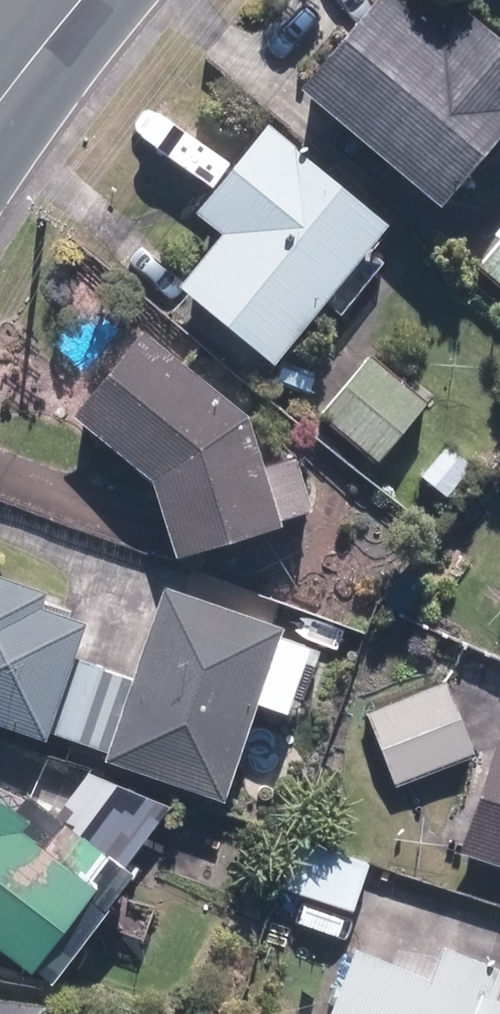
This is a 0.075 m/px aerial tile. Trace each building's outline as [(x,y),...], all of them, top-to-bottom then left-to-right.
[(444,204),(499,138),(499,34),(466,5),(443,32),(406,0),(376,0),(303,85),(444,204)] [(180,285),(276,362),(390,222),(268,122),(197,210),(222,231),(180,285)] [(499,291),(499,243),(477,273),(499,291)] [(327,325),(342,335),(352,322),(336,310),(327,325)] [(154,477),(178,554),(285,522),(283,515),(315,505),(298,453),(267,463),(251,412),(145,326),(75,414),(154,477)] [(321,413),(379,460),(429,400),(417,391),(425,381),(411,369),(403,379),(371,354),(321,413)] [(446,498),(471,469),(448,448),(423,477),(446,498)] [(88,619),(42,604),(47,589),(0,573),(0,720),(48,737),(88,619)] [(167,588),(109,763),(226,804),(286,629),(167,588)] [(366,712),(396,785),(476,753),(446,680),(366,712)] [(499,861),(499,736),(461,848),(499,861)] [(33,969),(98,883),(88,875),(108,849),(31,790),(16,808),(0,795),(0,944),(33,969)] [(281,885),(354,910),(371,860),(297,836),(281,885)] [(483,989),(493,965),(444,945),(430,979),(356,950),(331,1013),(499,1013),(499,996),(483,989)] [(52,996),(0,990),(0,1013),(50,1013),(52,996)]
